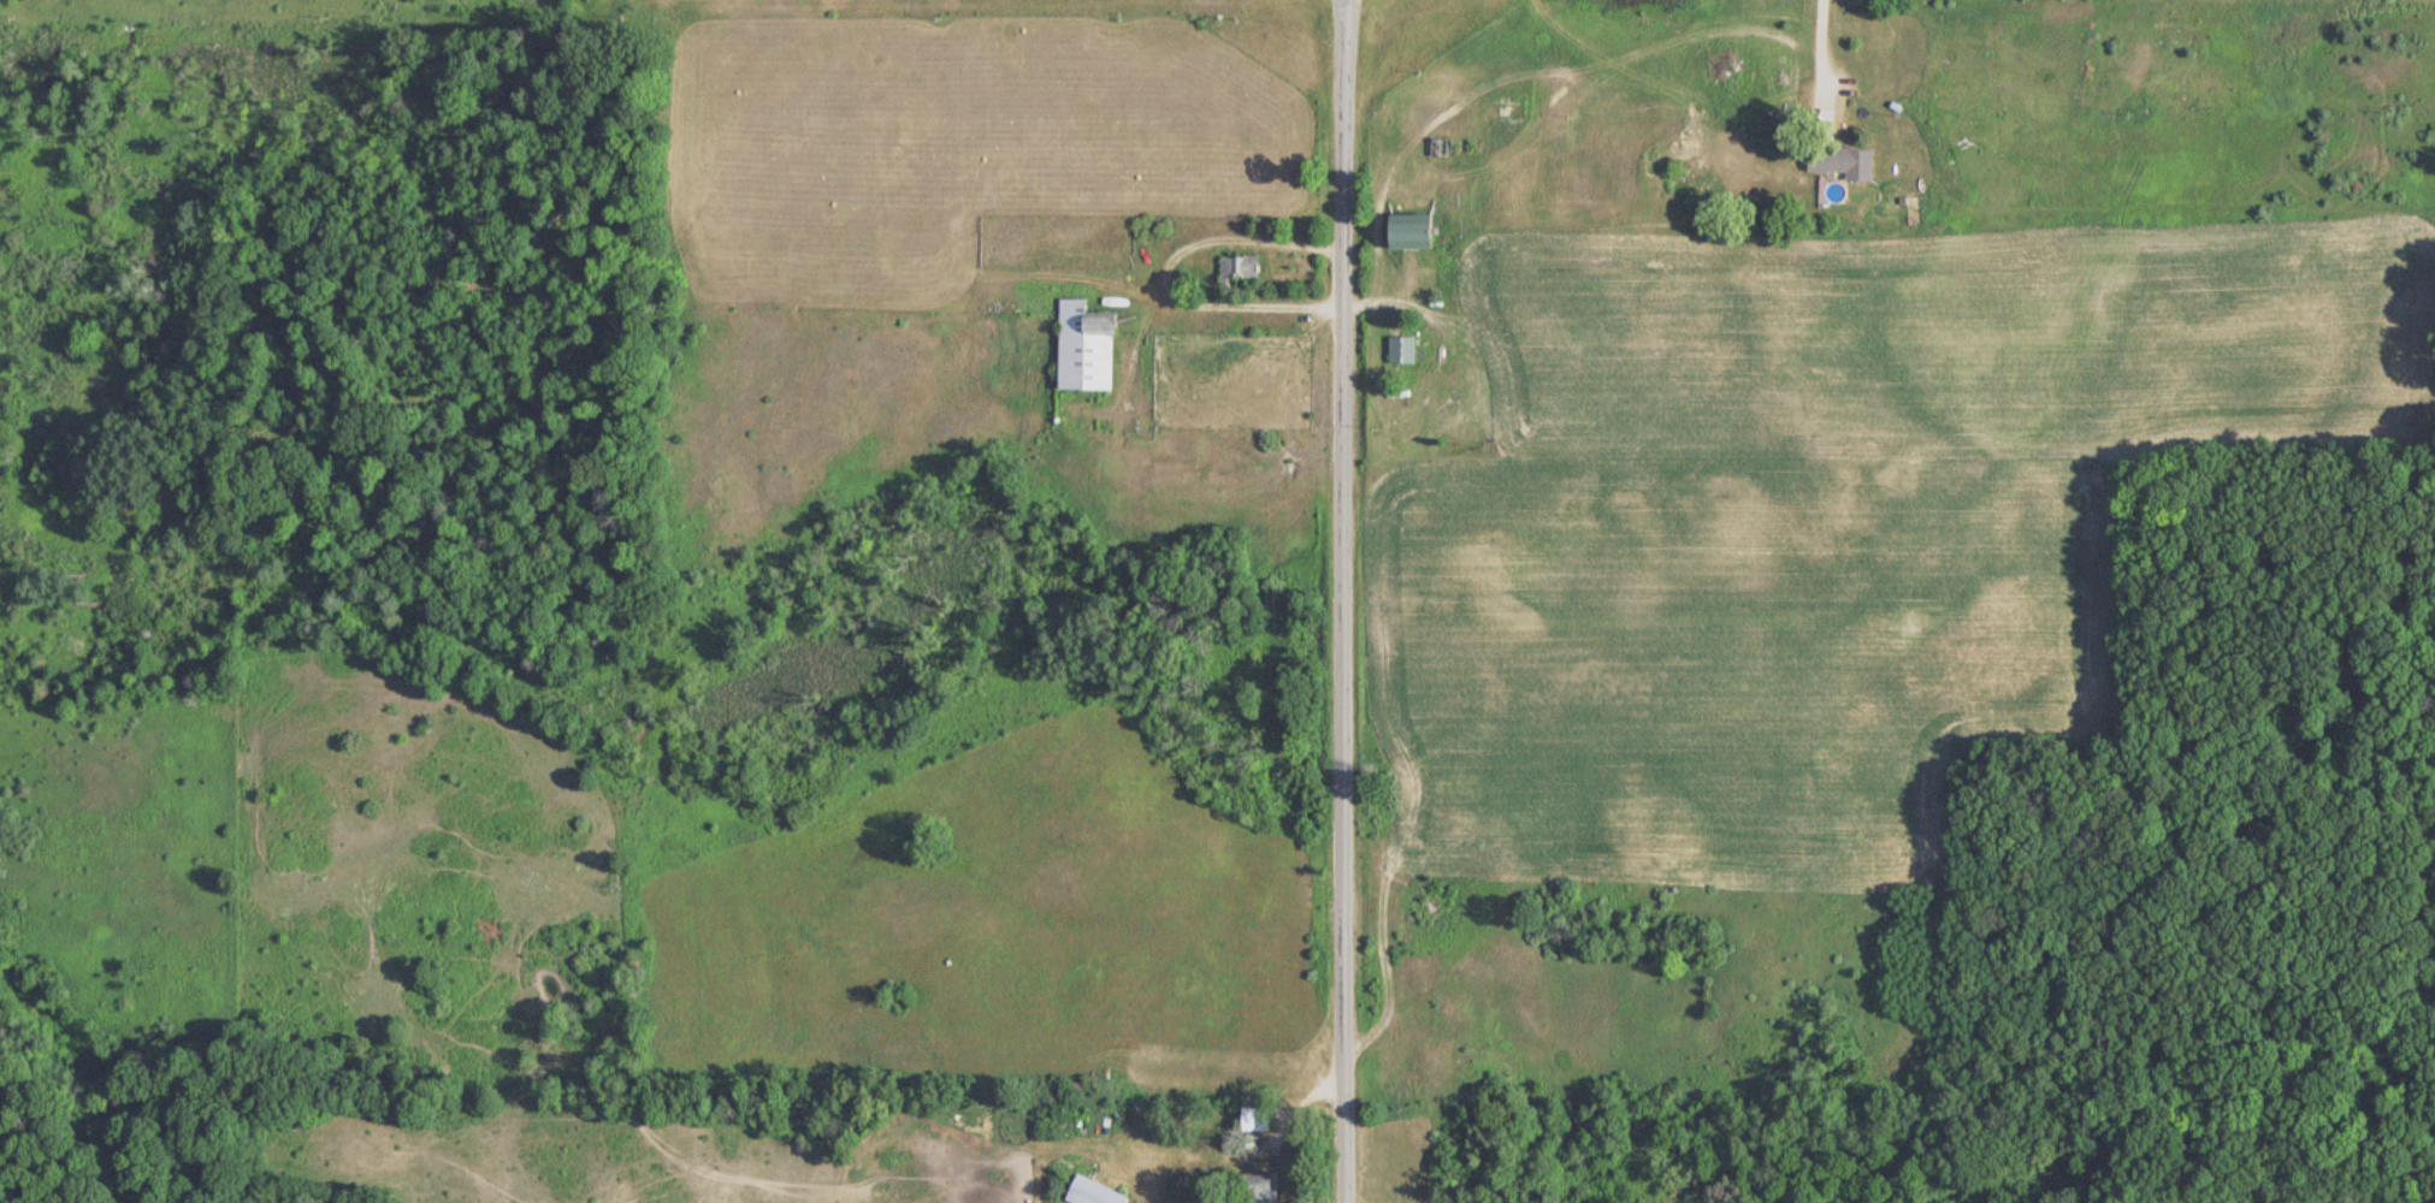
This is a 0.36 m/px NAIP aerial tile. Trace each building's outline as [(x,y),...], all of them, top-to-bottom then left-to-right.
[(1802,172),(1841,172),(1841,182),(1867,182),(1867,146),(1802,146),(1802,172)] [(1381,215),(1381,250),(1428,250),(1428,215),(1381,215)] [(1216,255),(1216,278),(1254,278),(1254,255),(1216,255)] [(1108,391),(1109,313),(1080,313),(1080,298),(1052,298),(1052,390),(1108,391)] [(1385,365),(1412,365),(1412,337),(1385,337),(1385,365)] [(1273,1173),(1235,1173),(1235,1202),(1273,1202),(1273,1173)] [(1070,1174),(1057,1202),(1059,1202),(1117,1202),(1120,1196),(1070,1174)]
